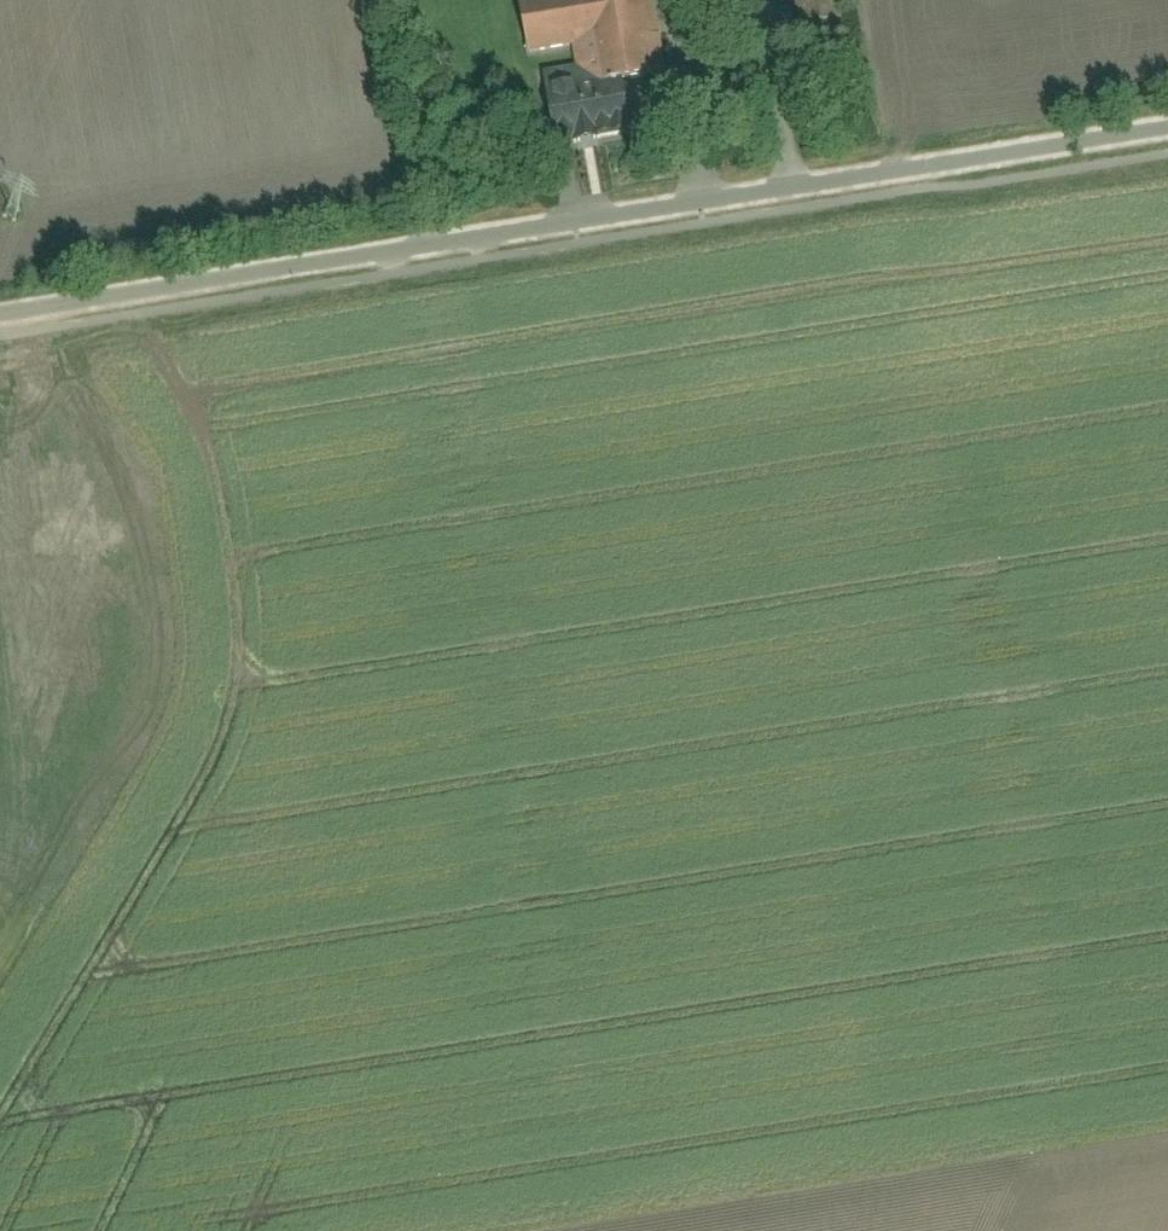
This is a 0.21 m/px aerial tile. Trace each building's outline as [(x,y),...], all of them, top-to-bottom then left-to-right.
[(524,48),(573,39),(580,77),(545,83),(556,146),(640,132),(631,80),(666,74),(653,0),(515,0),(524,48)]
